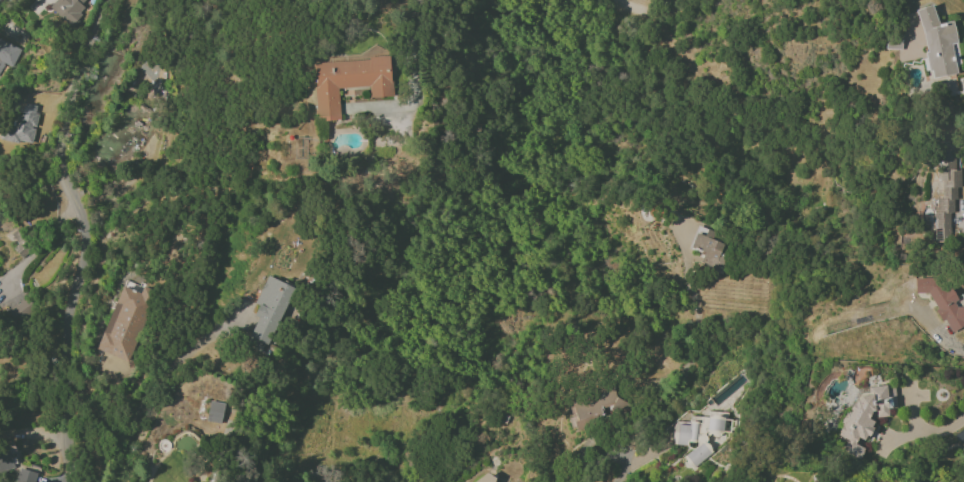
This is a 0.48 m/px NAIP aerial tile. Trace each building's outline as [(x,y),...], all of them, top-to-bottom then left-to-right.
[(70,27),(88,8),(81,2),(83,0),(57,0),(49,8),(70,27)] [(917,8),(930,79),(956,74),(950,44),(956,43),(952,22),(936,25),(933,5),(917,8)] [(20,49),(0,40),(0,73),(3,65),(12,68),(20,49)] [(166,76),(149,58),(137,68),(154,87),(166,76)] [(314,62),(316,121),(340,120),(338,88),(369,87),(369,97),(391,96),(390,58),(314,62)] [(32,144),(39,105),(24,103),(22,116),(14,114),(13,125),(3,124),(1,139),(32,144)] [(952,234),(952,189),(958,189),(958,145),(937,145),(937,181),(941,181),(941,199),(935,199),(935,234),(952,234)] [(34,235),(23,224),(10,236),(21,247),(34,235)] [(690,247),(704,252),(699,266),(721,273),(730,244),(695,233),(690,247)] [(915,293),(928,293),(935,308),(935,312),(941,322),(945,322),(951,332),(963,326),(963,306),(955,307),(955,302),(939,272),(928,278),(914,279),(915,293)] [(255,304),(258,305),(254,316),(257,318),(246,346),(266,353),(292,286),(266,275),(255,304)] [(96,350),(125,361),(142,317),(139,316),(146,297),(121,287),(96,350)] [(837,437),(846,440),(842,453),(860,459),(863,448),(864,441),(873,421),(868,419),(871,413),(885,417),(888,417),(887,407),(895,406),(894,385),(856,388),(837,437)] [(578,430),(605,421),(601,408),(620,402),(615,388),(570,404),(578,430)] [(223,403),(208,402),(207,421),(222,422),(223,403)] [(712,463),(713,444),(724,445),(725,432),(730,433),(731,420),(723,419),(723,413),(709,413),(708,418),(700,417),(700,422),(688,422),(688,425),(673,424),(672,445),(687,445),(687,442),(696,442),(695,453),(685,452),(685,462),(712,463)] [(14,468),(7,449),(0,452),(0,473),(14,468)] [(19,468),(15,481),(33,481),(36,474),(19,468)]
